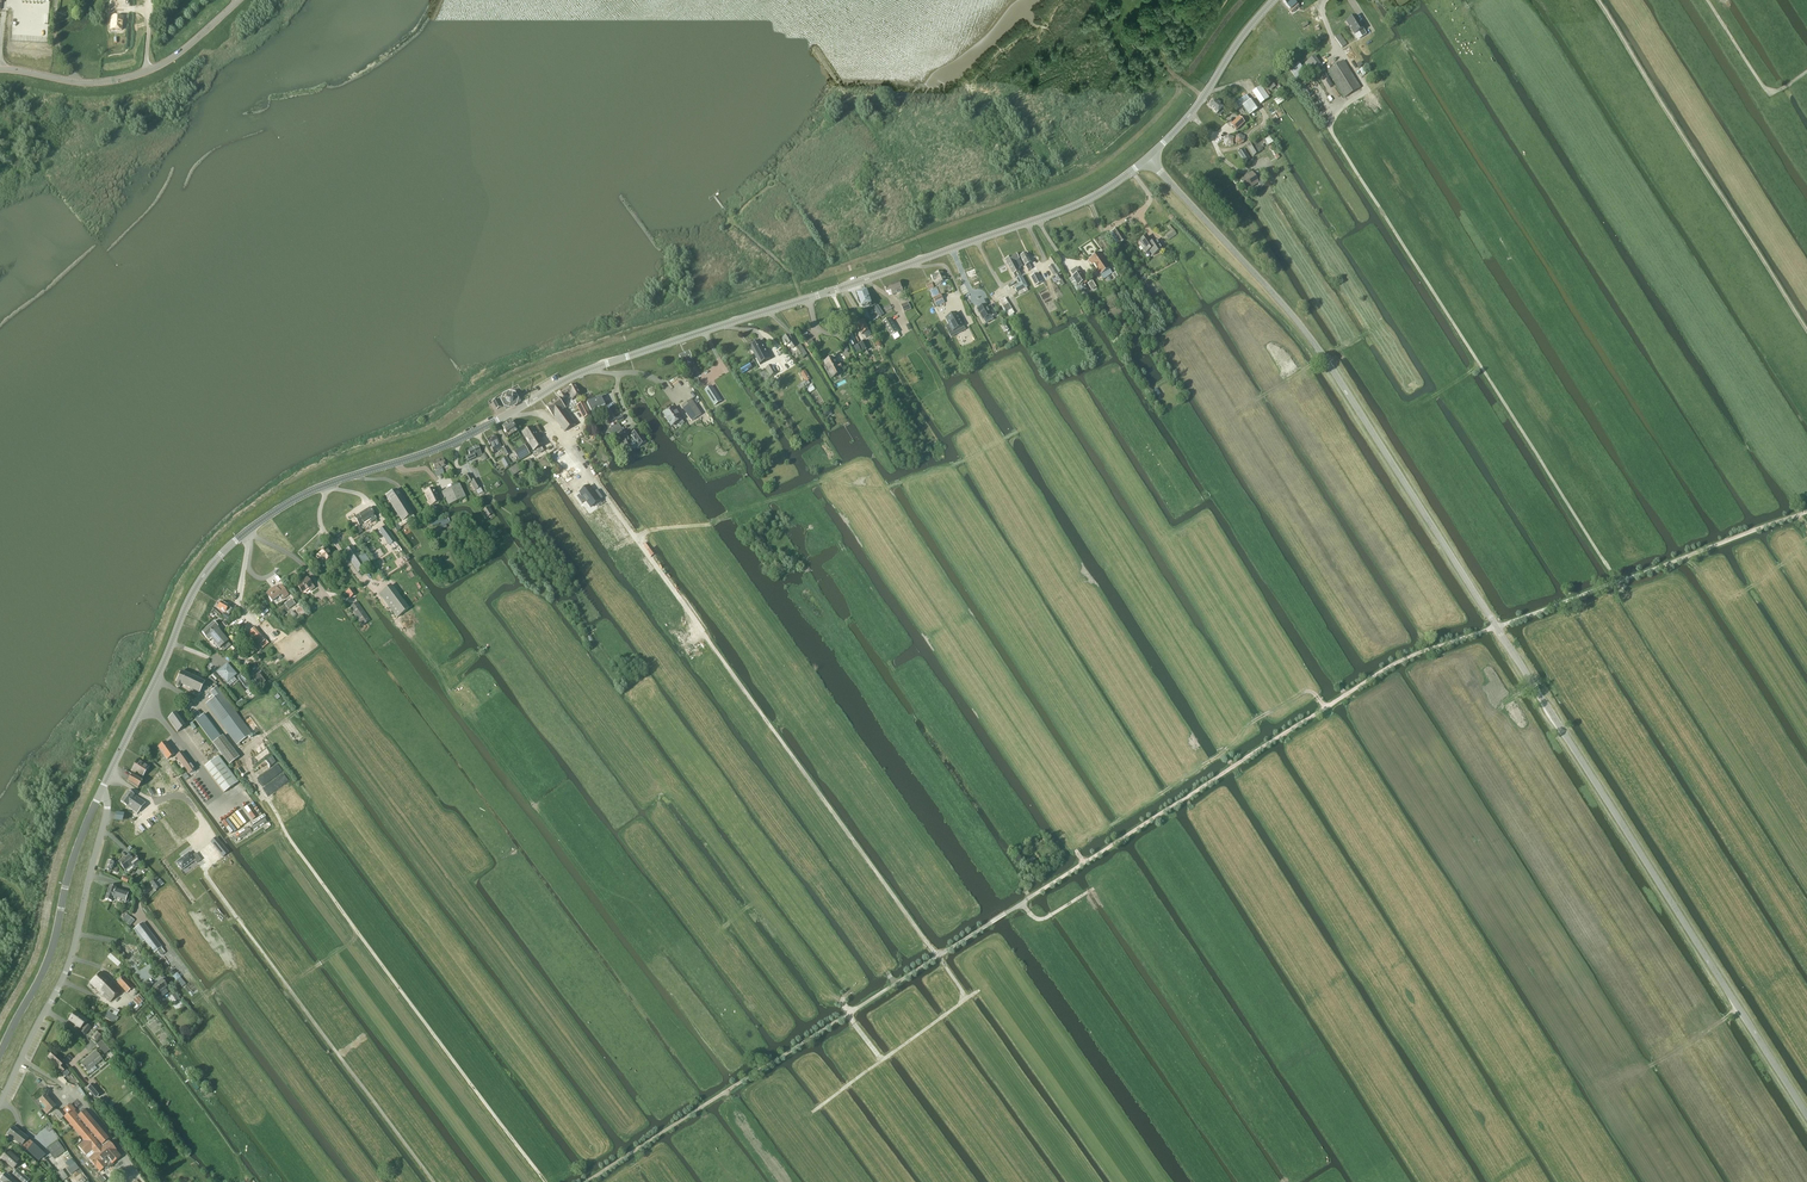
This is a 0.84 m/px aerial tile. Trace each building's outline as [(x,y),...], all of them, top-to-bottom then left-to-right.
[(1283,1),(1286,4),(1290,9),(1297,4),(1294,0),(1284,0),(1283,1)] [(1290,9),(1290,10),(1292,12),(1299,6),(1297,4),(1290,9)] [(1359,32),(1362,37),(1367,34),(1363,29),(1364,29),(1356,16),(1346,22),(1354,35),(1359,32)] [(111,30),(122,31),(122,23),(123,23),(123,18),(114,17),(114,22),(111,22),(111,30)] [(1342,47),(1347,44),(1340,34),(1335,38),(1342,47)] [(1314,75),(1323,68),(1315,56),(1305,64),(1314,75)] [(1345,98),(1361,87),(1344,61),(1328,72),(1345,98)] [(1306,74),(1299,63),(1290,70),(1297,80),(1306,74)] [(1253,92),(1261,104),(1270,99),(1270,98),(1261,86),(1253,92)] [(1282,97),(1275,87),(1270,90),(1277,100),(1282,97)] [(1236,111),(1252,100),(1248,95),(1232,106),(1236,111)] [(1217,114),(1223,108),(1215,100),(1209,107),(1217,114)] [(1233,122),(1237,118),(1230,111),(1226,115),(1233,122)] [(1239,117),(1231,125),(1236,131),(1244,123),(1239,117)] [(1233,145),(1233,138),(1228,136),(1224,140),(1226,146),(1233,145)] [(1254,156),(1263,150),(1257,141),(1253,144),(1251,142),(1246,145),(1254,156)] [(1250,160),(1244,149),(1238,153),(1245,163),(1250,160)] [(1258,172),(1253,175),(1252,173),(1248,175),(1249,177),(1241,182),(1246,191),(1259,183),(1261,187),(1266,185),(1258,172)] [(1120,243),(1125,240),(1117,228),(1113,232),(1120,243)] [(1165,235),(1168,241),(1177,235),(1173,230),(1165,235)] [(1150,251),(1153,256),(1163,249),(1156,240),(1152,243),(1147,237),(1139,242),(1142,246),(1141,246),(1146,253),(1150,251)] [(1098,271),(1097,272),(1094,274),(1100,282),(1112,273),(1109,269),(1110,269),(1102,258),(1103,258),(1099,252),(1089,260),(1093,265),(1093,264),(1097,269),(1098,271)] [(1029,264),(1031,263),(1026,253),(1020,257),(1025,266),(1026,266),(1028,270),(1031,269),(1029,264)] [(1018,269),(1022,266),(1015,254),(1005,260),(1013,274),(1014,274),(1015,277),(1021,274),(1018,269)] [(1054,276),(1058,274),(1059,274),(1053,265),(1049,268),(1054,276)] [(1146,273),(1141,265),(1138,267),(1140,269),(1137,270),(1140,276),(1146,273)] [(936,286),(949,280),(944,270),(931,276),(933,282),(934,281),(934,283),(932,284),(932,283),(926,285),(928,290),(934,288),(933,285),(935,284),(936,286)] [(1080,272),(1069,279),(1075,287),(1074,288),(1078,294),(1080,293),(1080,294),(1087,290),(1083,285),(1087,282),(1080,272)] [(1042,282),(1037,273),(1031,277),(1036,286),(1042,282)] [(1016,294),(1027,287),(1022,277),(1016,280),(1019,285),(1013,288),(1016,294)] [(893,295),(902,291),(899,282),(884,287),(886,292),(891,290),(893,295)] [(1052,300),(1046,288),(1039,291),(1046,304),(1052,300)] [(857,294),(862,307),(870,304),(866,291),(857,294)] [(937,296),(933,298),(936,306),(944,302),(940,295),(937,296)] [(1005,298),(1000,301),(1008,314),(1009,316),(1013,314),(1014,314),(1013,311),(1005,298)] [(988,306),(977,312),(984,323),(994,317),(988,306)] [(952,332),(963,326),(956,313),(945,319),(952,332)] [(891,337),(898,333),(889,319),(882,323),(891,337)] [(858,324),(856,325),(861,335),(864,333),(865,336),(866,338),(871,335),(869,331),(870,331),(865,321),(863,322),(858,324)] [(795,348),(796,347),(789,335),(782,339),(786,346),(790,345),(792,349),(794,348),(795,348)] [(760,365),(770,360),(760,341),(750,346),(760,365)] [(865,341),(859,344),(863,352),(869,349),(865,341)] [(690,362),(692,361),(689,352),(679,356),(681,362),(684,361),(686,366),(691,364),(690,362)] [(833,358),(824,363),(826,367),(825,368),(827,371),(828,371),(830,375),(839,371),(839,370),(841,370),(842,369),(840,364),(837,365),(833,358)] [(770,377),(783,370),(778,361),(766,368),(770,377)] [(801,373),(806,380),(797,386),(800,390),(810,383),(808,381),(811,379),(805,370),(801,373)] [(726,378),(718,383),(726,395),(734,389),(726,378)] [(707,383),(704,379),(703,380),(697,384),(700,388),(707,383)] [(572,400),(580,395),(575,383),(558,393),(561,400),(570,395),(572,400)] [(722,401),(712,386),(704,390),(714,406),(722,401)] [(1157,389),(1150,394),(1154,399),(1160,395),(1157,389)] [(505,409),(521,402),(515,391),(512,392),(512,391),(503,395),(504,396),(500,398),(501,401),(503,405),(505,409)] [(558,398),(547,407),(553,415),(564,407),(558,398)] [(602,407),(605,406),(601,398),(587,403),(591,411),(594,410),(597,415),(600,413),(602,415),(603,414),(608,424),(617,419),(611,410),(605,413),(602,407)] [(497,399),(492,401),(496,409),(501,407),(497,399)] [(682,407),(692,421),(702,414),(691,400),(682,407)] [(580,420),(590,415),(584,402),(574,407),(580,420)] [(564,407),(553,415),(565,431),(576,423),(564,407)] [(672,426),(682,419),(674,408),(665,414),(668,418),(667,420),(672,426)] [(823,412),(827,418),(832,415),(829,409),(823,412)] [(507,433),(516,428),(512,421),(503,426),(507,433)] [(622,429),(619,424),(609,430),(612,435),(622,429)] [(534,451),(544,445),(533,427),(523,433),(534,451)] [(646,442),(644,439),(644,437),(643,435),(641,435),(638,431),(634,434),(634,435),(628,438),(625,432),(618,435),(625,448),(631,445),(630,443),(636,440),(640,446),(639,447),(639,448),(646,442)] [(494,452),(502,447),(495,435),(487,439),(494,452)] [(525,445),(514,452),(519,461),(530,454),(525,445)] [(467,450),(470,455),(466,457),(468,461),(475,458),(481,454),(477,446),(467,450)] [(506,446),(502,448),(507,456),(510,454),(506,446)] [(562,446),(550,455),(561,470),(558,472),(565,482),(567,480),(581,471),(562,446)] [(443,459),(432,462),(435,470),(438,469),(442,468),(446,467),(445,464),(444,463),(443,460),(443,459)] [(526,462),(530,470),(535,467),(530,459),(526,462)] [(521,471),(517,464),(509,470),(513,476),(521,471)] [(473,480),(470,474),(464,477),(467,484),(470,482),(475,491),(481,488),(476,479),(473,480)] [(581,482),(572,489),(584,504),(593,497),(581,482)] [(448,506),(465,498),(459,485),(442,493),(448,506)] [(424,493),(431,507),(440,502),(434,489),(424,493)] [(402,521),(413,514),(397,490),(386,497),(402,521)] [(488,517),(494,514),(489,507),(483,511),(488,517)] [(371,523),(376,520),(374,516),(370,508),(355,518),(360,525),(369,520),(371,523)] [(440,520),(432,523),(433,526),(440,523),(442,527),(442,526),(442,527),(446,526),(447,525),(449,524),(447,517),(445,518),(440,520)] [(385,527),(379,531),(390,545),(395,541),(385,527)] [(358,573),(370,565),(356,543),(344,551),(358,573)] [(320,565),(332,557),(325,547),(321,549),(323,552),(315,557),(320,565)] [(770,548),(765,552),(769,558),(771,556),(770,555),(773,552),(770,548)] [(311,591),(314,588),(307,578),(297,585),(302,593),(309,588),(311,591)] [(282,600),(288,595),(281,585),(274,590),(273,588),(266,593),(272,602),(279,597),(282,600)] [(397,618),(408,610),(390,586),(379,594),(397,618)] [(356,593),(352,588),(346,592),(350,598),(356,593)] [(295,604),(292,600),(285,605),(289,609),(295,604)] [(219,605),(217,607),(218,608),(225,613),(229,615),(233,609),(229,607),(221,602),(220,605),(219,605)] [(362,626),(370,621),(358,602),(350,608),(362,626)] [(301,608),(297,611),(301,616),(302,618),(306,615),(301,608)] [(228,641),(214,623),(202,632),(206,636),(212,632),(215,637),(211,640),(219,649),(228,641)] [(267,640),(256,627),(249,633),(259,646),(267,640)] [(212,632),(206,636),(210,641),(211,640),(215,637),(212,632)] [(227,683),(237,674),(227,664),(218,673),(227,683)] [(180,687),(181,684),(187,674),(182,671),(176,682),(177,683),(176,685),(177,686),(179,687),(180,687)] [(265,682),(259,673),(254,677),(253,678),(259,687),(265,682)] [(204,683),(187,674),(181,684),(200,694),(204,683)] [(244,685),(247,683),(242,675),(238,678),(244,685)] [(215,698),(206,704),(237,745),(252,734),(242,721),(240,718),(235,712),(221,693),(217,687),(210,692),(215,698)] [(178,732),(186,726),(177,713),(168,719),(178,732)] [(195,713),(190,717),(228,767),(239,760),(222,737),(219,739),(202,717),(200,719),(195,713)] [(165,743),(159,747),(165,756),(168,753),(171,757),(174,755),(171,751),(165,743)] [(183,752),(177,756),(188,772),(194,768),(183,752)] [(218,757),(205,767),(205,768),(224,793),(235,784),(238,782),(218,757)] [(139,758),(130,771),(142,779),(150,766),(139,758)] [(176,775),(169,769),(166,772),(172,778),(176,775)] [(138,788),(143,782),(132,775),(128,781),(138,788)] [(134,795),(129,791),(121,801),(126,805),(134,795)] [(145,803),(134,795),(126,805),(137,814),(145,803)] [(149,818),(153,823),(168,813),(165,808),(149,818)] [(122,822),(124,815),(118,813),(116,820),(122,822)] [(229,852),(221,843),(216,848),(223,857),(229,852)] [(197,863),(201,859),(196,853),(192,856),(189,852),(176,862),(182,870),(195,860),(197,863)] [(121,863),(119,864),(125,871),(131,866),(134,864),(136,865),(138,864),(140,863),(135,856),(133,858),(132,858),(131,859),(129,856),(126,859),(126,860),(124,862),(124,861),(121,863)] [(114,868),(115,865),(114,865),(114,863),(108,861),(106,869),(112,871),(113,868),(114,868)] [(150,883),(156,890),(160,887),(154,880),(150,883)] [(129,892),(110,886),(106,899),(111,902),(112,899),(125,904),(126,903),(128,902),(131,895),(129,893),(129,892)] [(135,930),(134,930),(143,942),(144,941),(148,938),(152,935),(148,930),(143,923),(135,930)] [(148,938),(144,941),(154,953),(157,951),(161,948),(152,935),(148,938)] [(110,971),(116,959),(111,956),(105,969),(110,971)] [(102,978),(104,975),(101,972),(90,983),(99,991),(107,983),(102,978)] [(121,991),(104,975),(102,978),(107,983),(99,991),(110,1002),(121,991)] [(127,993),(133,987),(124,977),(117,982),(127,993)] [(161,980),(152,987),(158,994),(161,998),(168,992),(165,988),(167,987),(167,986),(169,984),(165,978),(162,980),(161,980)] [(137,996),(133,1001),(138,1006),(143,1002),(142,1002),(138,997),(137,996)] [(85,1035),(91,1028),(85,1023),(86,1021),(75,1012),(69,1021),(80,1029),(84,1025),(80,1031),(85,1035)] [(102,1041),(98,1045),(105,1054),(110,1050),(102,1041)] [(88,1072),(102,1060),(96,1052),(81,1064),(88,1072)] [(61,1073),(66,1068),(62,1065),(63,1064),(53,1053),(49,1057),(60,1068),(58,1070),(61,1073)] [(93,1084),(88,1088),(95,1098),(96,1098),(102,1094),(100,1093),(93,1084)] [(86,1096),(80,1088),(78,1090),(83,1098),(86,1096)] [(47,1115),(55,1108),(45,1096),(39,1101),(46,1109),(44,1110),(47,1115)] [(107,1141),(109,1140),(85,1111),(85,1112),(84,1111),(83,1110),(82,1110),(81,1111),(80,1111),(80,1112),(80,1115),(79,1116),(75,1112),(76,1111),(70,1105),(64,1110),(68,1114),(64,1117),(85,1142),(78,1147),(85,1155),(86,1155),(89,1159),(89,1160),(95,1167),(96,1167),(100,1172),(106,1167),(108,1168),(121,1157),(115,1151),(116,1150),(109,1142),(109,1143),(107,1141)] [(61,1120),(67,1115),(62,1109),(56,1114),(61,1120)] [(13,1126),(7,1134),(22,1146),(27,1150),(33,1143),(28,1138),(24,1135),(14,1127),(13,1126)] [(64,1151),(58,1141),(47,1149),(54,1158),(64,1151)] [(14,1169),(21,1161),(9,1150),(2,1159),(14,1169)] [(29,1180),(17,1170),(13,1174),(22,1181),(28,1181),(29,1180)] [(0,1181),(1,1181),(16,1181),(6,1174),(0,1181)]
